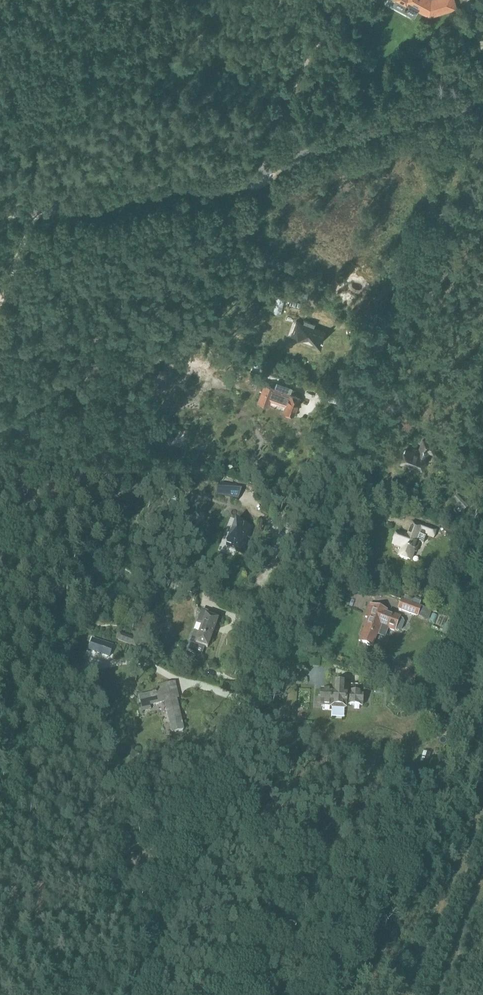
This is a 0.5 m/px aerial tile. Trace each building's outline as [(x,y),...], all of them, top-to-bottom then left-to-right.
[(409,7),(410,5),(429,16),(455,8),(453,0),(432,0),(431,0),(395,0),(409,7)] [(285,295),(278,294),(274,312),(280,314),(285,295)] [(292,333),(317,343),(321,344),(326,331),(314,327),(315,324),(316,324),(304,320),(303,323),(296,321),(296,323),(292,333)] [(250,371),(248,378),(260,383),(263,375),(250,371)] [(272,400),(287,405),(285,411),(295,415),(302,398),(291,394),(276,389),(266,385),(260,402),(270,406),(272,400)] [(418,454),(405,449),(401,461),(421,469),(426,457),(427,458),(429,453),(434,455),(438,445),(437,445),(438,442),(426,438),(425,441),(423,440),(418,454)] [(224,481),(219,491),(238,500),(243,491),(224,481)] [(174,487),(167,490),(170,501),(178,499),(174,487)] [(238,521),(228,547),(242,553),(252,527),(238,521)] [(393,544),(403,548),(399,556),(412,561),(418,545),(422,546),(425,535),(434,538),(437,532),(414,523),(410,536),(398,532),(393,544)] [(406,595),(404,601),(419,606),(421,601),(406,595)] [(418,617),(421,607),(419,606),(404,601),(401,600),(398,610),(418,617)] [(366,617),(368,618),(360,641),(374,646),(377,635),(378,636),(382,627),(395,632),(401,617),(387,611),(370,605),(366,617)] [(206,616),(201,628),(199,634),(194,633),(187,650),(201,655),(203,648),(202,647),(203,646),(208,648),(218,620),(206,616)] [(122,635),(120,642),(135,648),(138,641),(122,635)] [(90,648),(99,651),(97,656),(106,659),(111,645),(85,636),(80,649),(89,652),(90,648)] [(92,667),(88,676),(99,680),(103,672),(92,667)] [(396,668),(392,679),(407,683),(414,685),(416,677),(409,675),(410,672),(396,668)] [(363,691),(351,691),(351,693),(349,693),(349,682),(333,682),(332,689),(322,689),(322,707),(348,707),(349,706),(351,706),(351,705),(362,705),(362,703),(365,703),(365,693),(363,693),(363,691)] [(151,710),(151,706),(165,703),(172,733),(184,730),(177,698),(179,698),(175,683),(158,687),(159,692),(139,696),(143,712),(151,710)]
